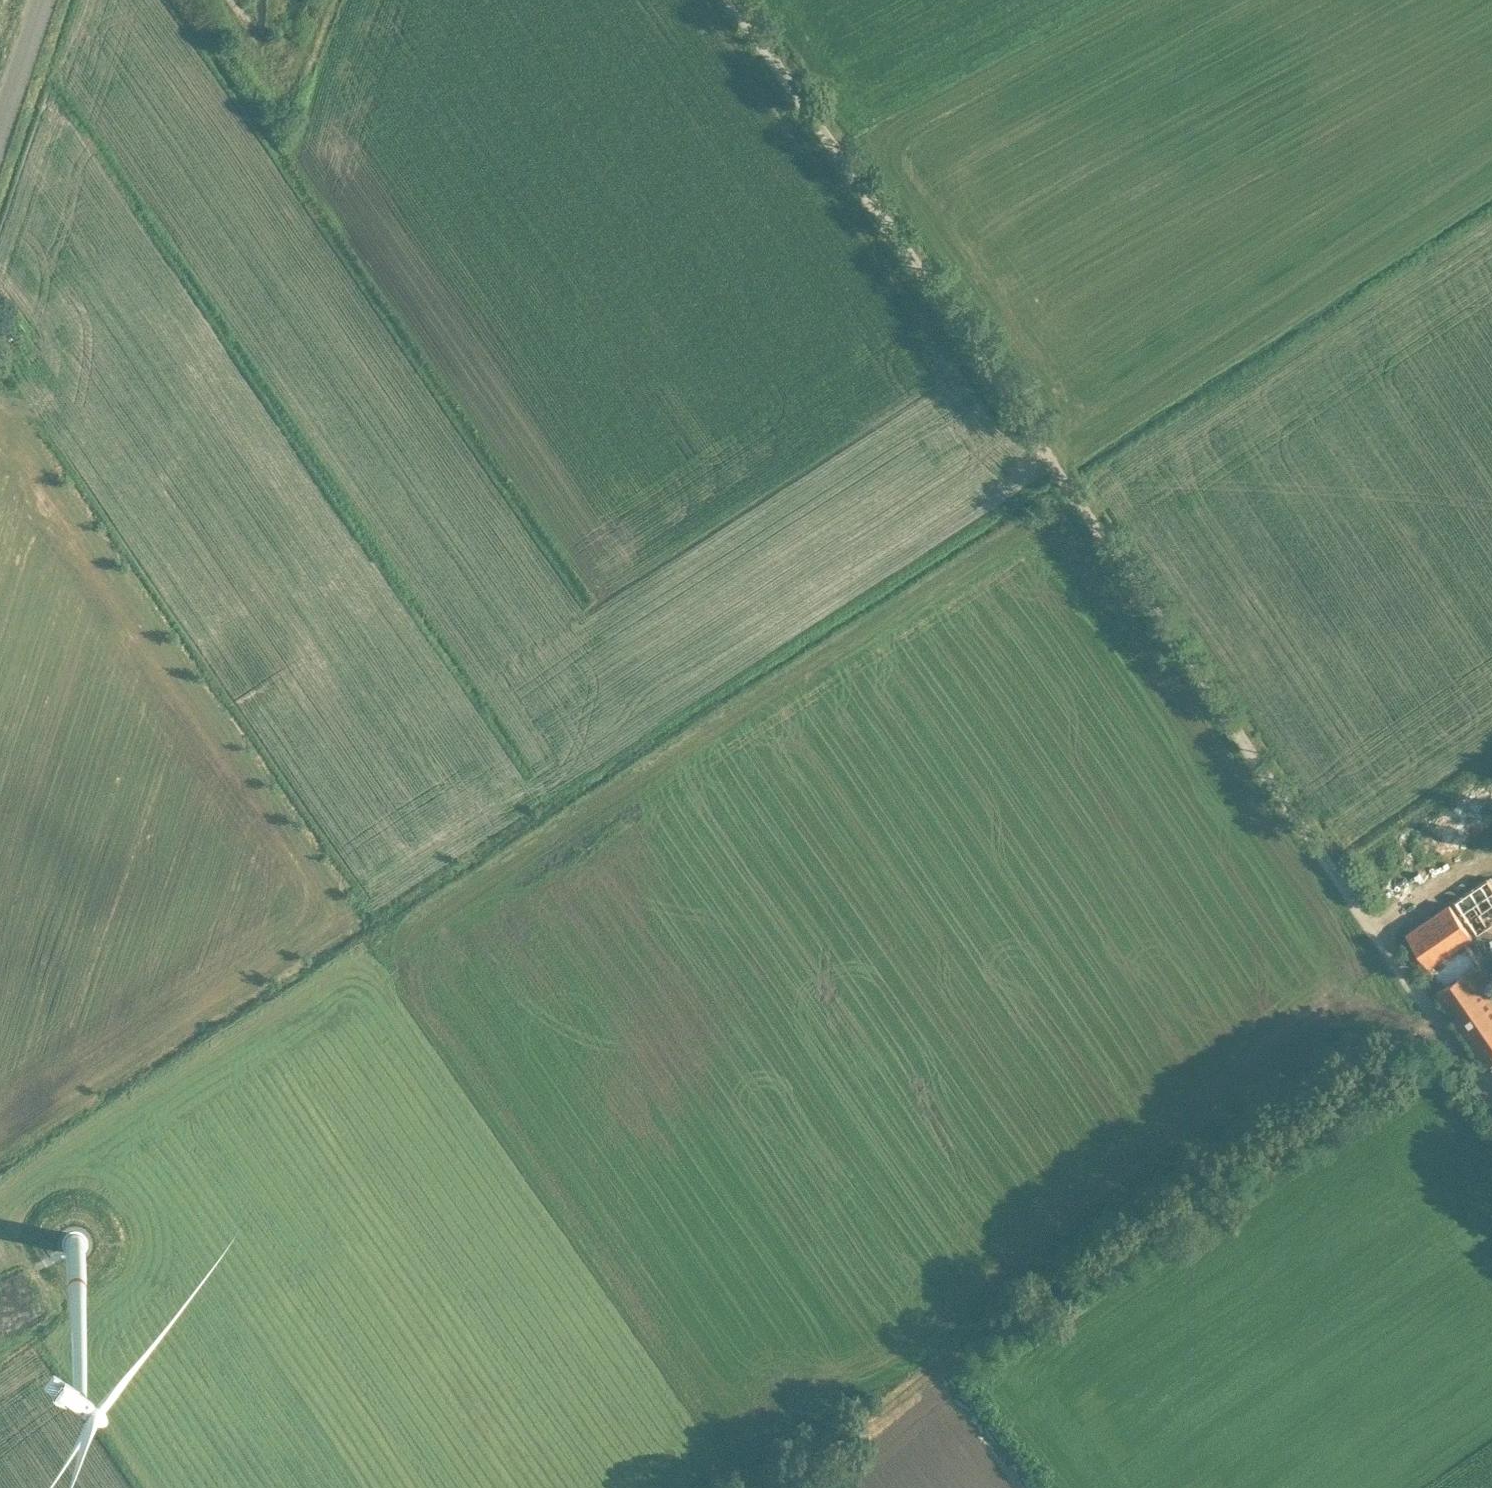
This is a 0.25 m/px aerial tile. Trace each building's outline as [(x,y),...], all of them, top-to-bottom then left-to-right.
[(1467,926),(1491,911),(1491,910),(1470,876),(1446,892),(1467,926)] [(1488,1064),(1491,1062),(1491,997),(1473,969),(1439,992),(1488,1064)]
